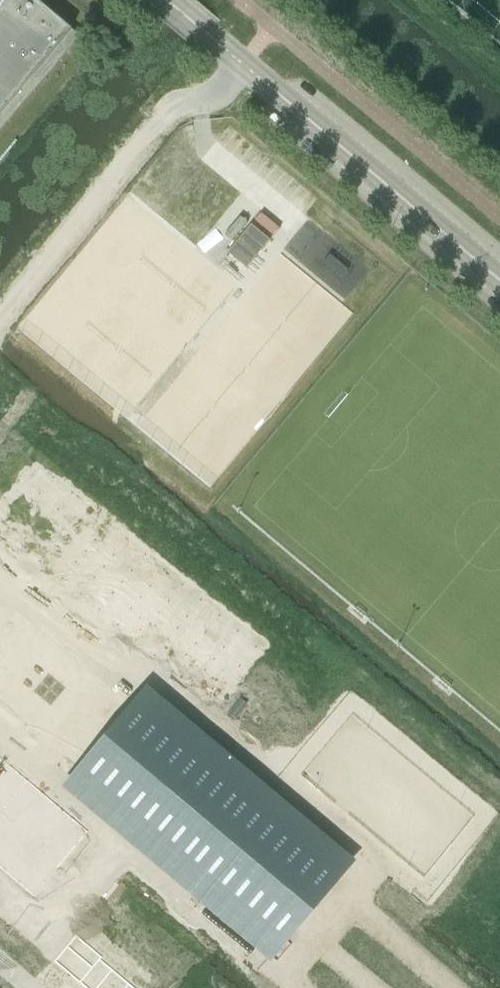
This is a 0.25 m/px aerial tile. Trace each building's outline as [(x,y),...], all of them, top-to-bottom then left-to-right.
[(76,33),(37,0),(0,0),(0,123),(76,33)] [(251,224),(227,252),(247,268),(270,240),(251,224)] [(0,499),(0,529),(207,703),(255,646),(33,460),(0,499)] [(144,692),(67,784),(269,953),(346,861),(144,692)] [(32,895),(86,831),(0,759),(0,869),(32,895)] [(74,934),(52,961),(78,982),(100,956),(74,934)]
